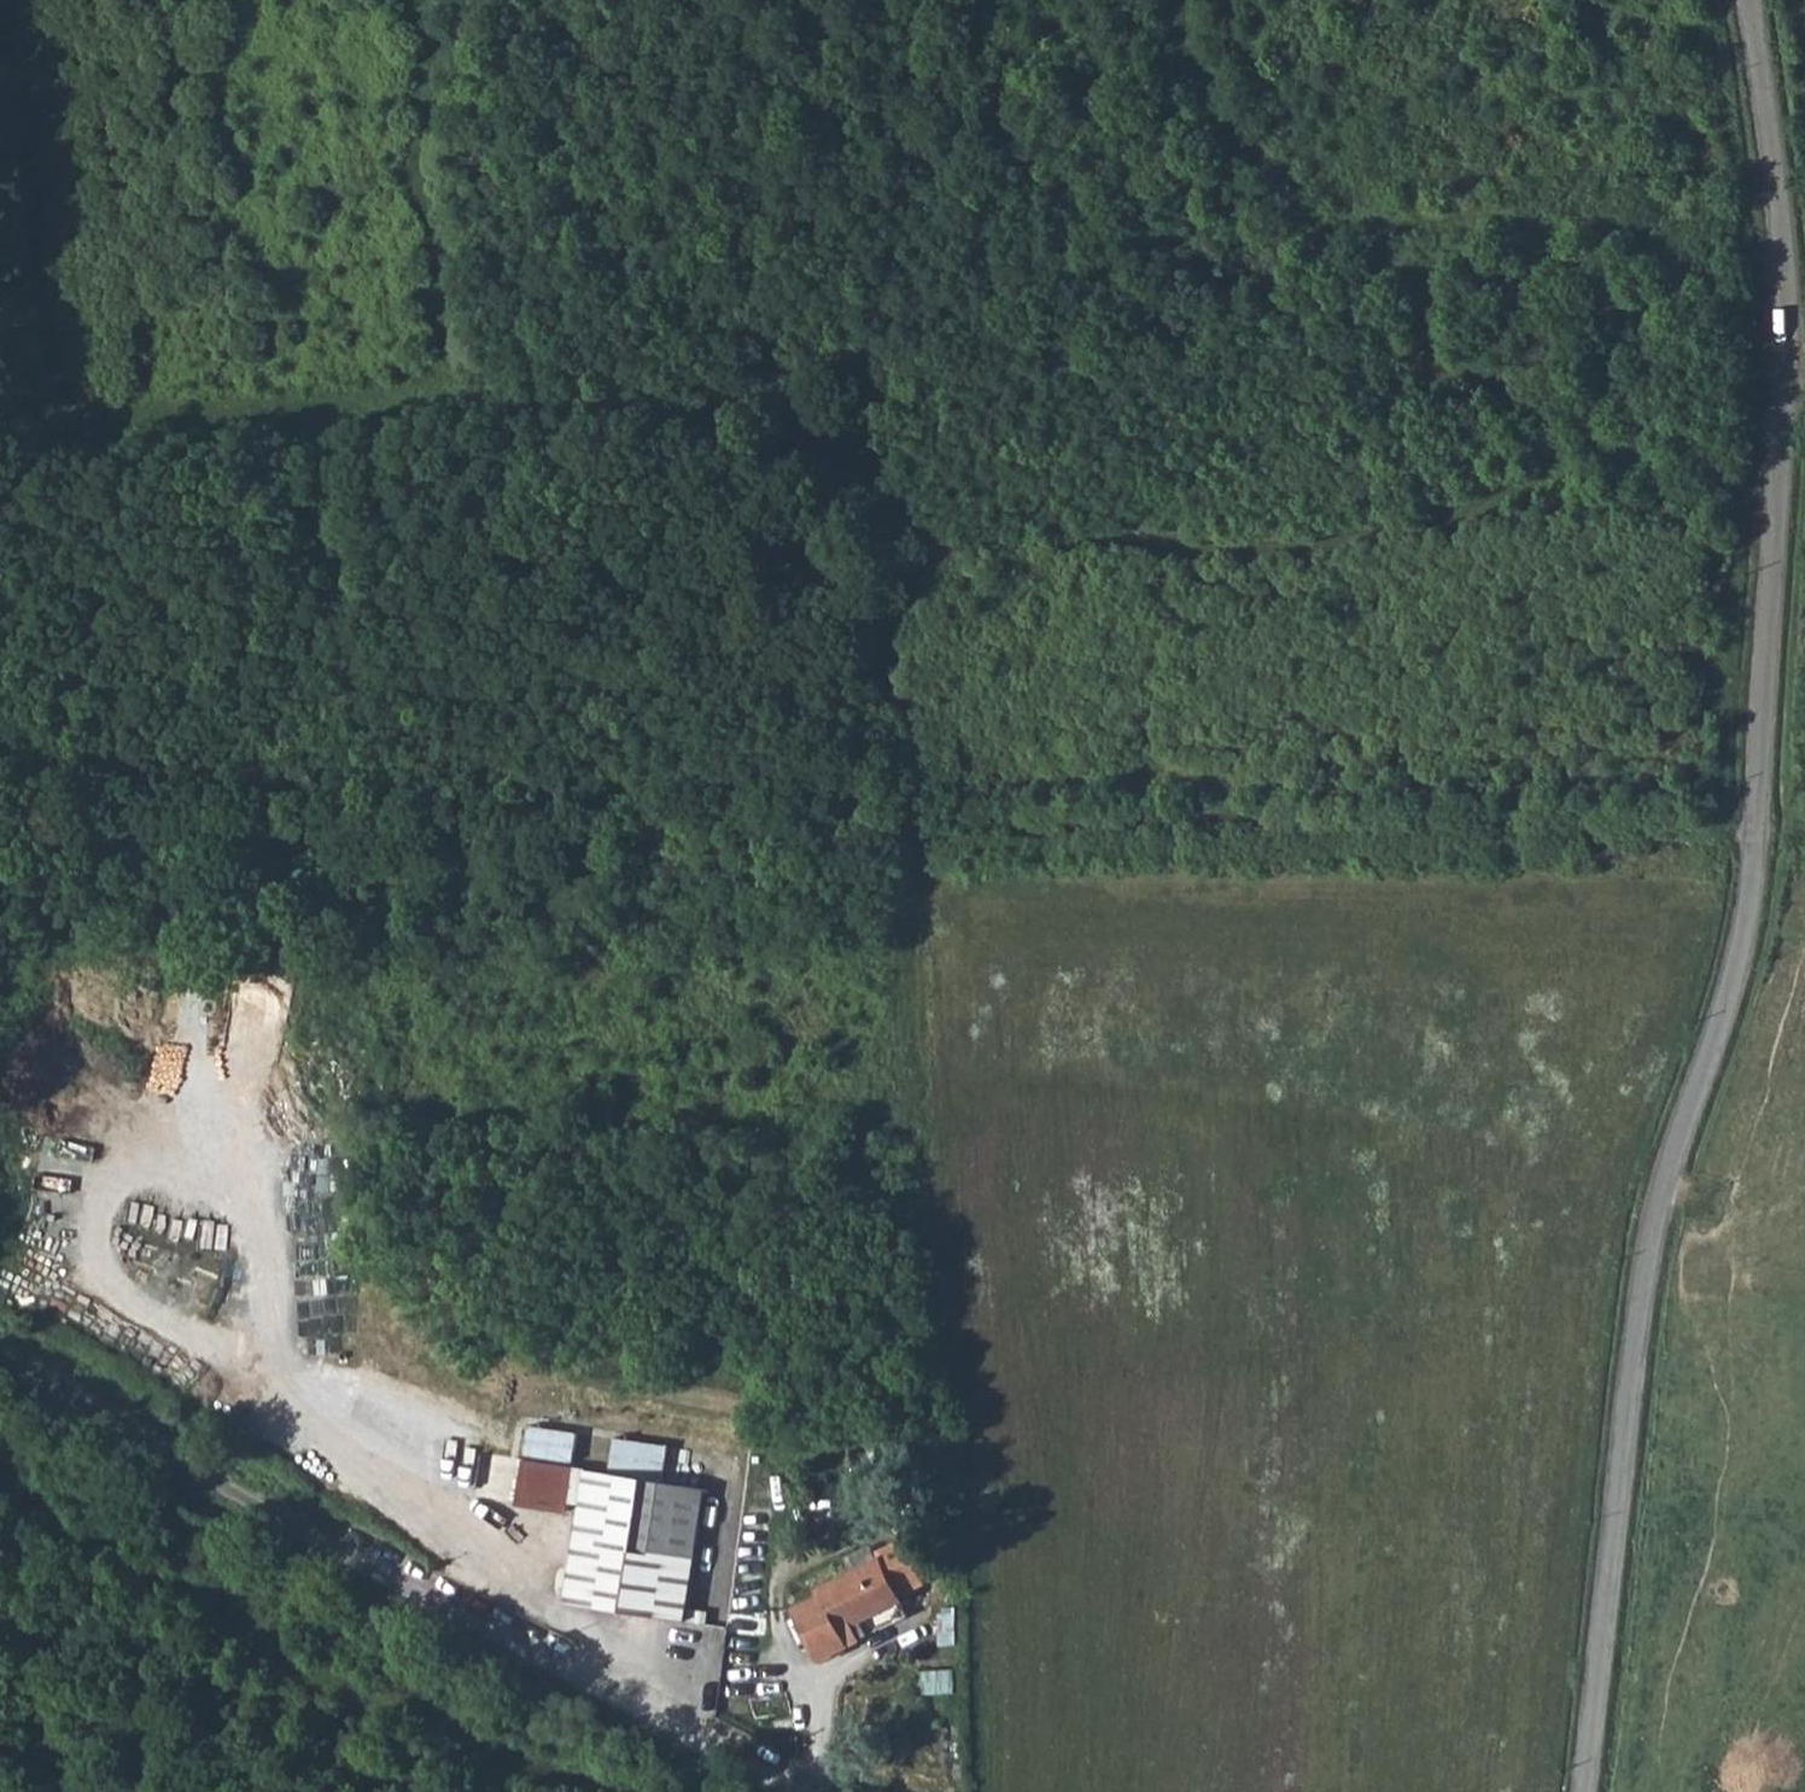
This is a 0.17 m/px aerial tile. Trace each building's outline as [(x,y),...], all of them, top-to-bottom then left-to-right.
[(569,1465),(520,1458),(515,1495),(564,1503),(569,1465)] [(583,1466),(565,1597),(685,1617),(704,1483),(583,1466)] [(844,1624),(896,1601),(878,1560),(826,1583),(829,1591),(798,1605),(821,1655),(850,1640),(844,1624)] [(844,1624),(850,1640),(903,1618),(896,1601),(844,1624)]
